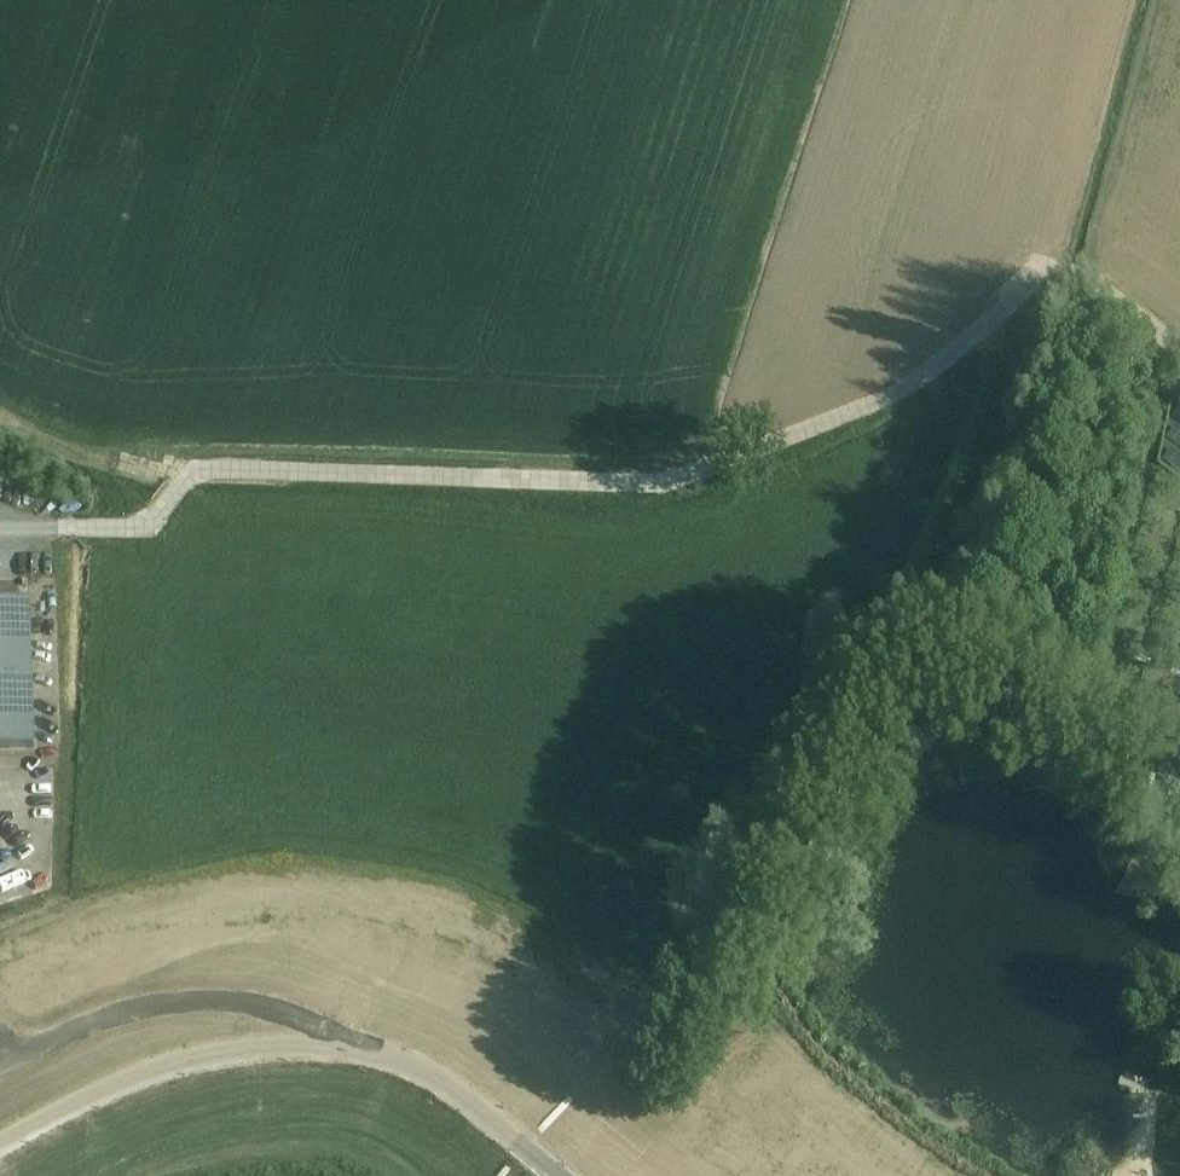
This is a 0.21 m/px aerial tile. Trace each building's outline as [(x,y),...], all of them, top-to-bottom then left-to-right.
[(1039,340),(1037,313),(1021,314),(1023,341),(1039,340)] [(28,602),(0,603),(0,751),(34,750),(28,602)]
